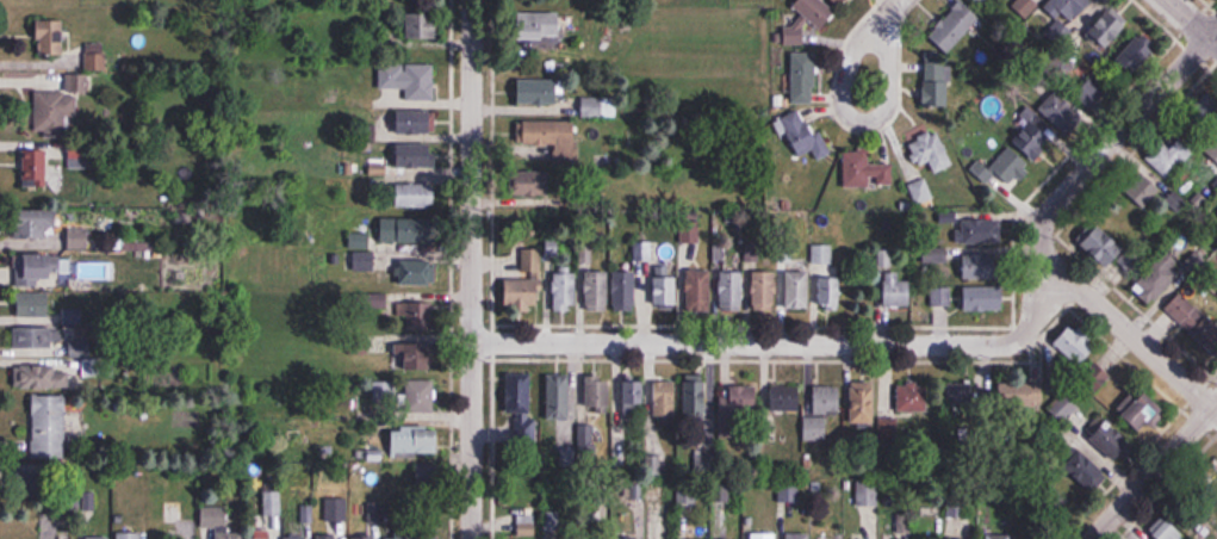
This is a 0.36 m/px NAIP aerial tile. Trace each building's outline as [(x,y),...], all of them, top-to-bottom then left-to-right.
[(823,0),(799,0),(793,7),(803,15),(784,37),(795,46),(813,23),(822,30),(837,12),(823,0)] [(961,0),(930,32),(950,51),(982,19),(961,0)] [(1039,5),(1034,0),(1018,0),(1013,4),(1025,17),(1039,5)] [(1094,0),(1050,0),(1043,8),(1057,21),(1045,33),(1056,43),(1094,0)] [(1130,24),(1113,6),(1085,35),(1102,52),(1130,24)] [(561,38),(561,12),(518,12),(518,38),(561,38)] [(439,13),(407,13),(407,39),(439,39),(439,13)] [(65,19),(39,19),(39,55),(65,55),(65,19)] [(1156,50),(1141,35),(1114,61),(1130,77),(1156,50)] [(792,53),(792,103),(816,103),(816,53),(792,53)] [(435,64),(380,64),(380,89),(407,89),(407,101),(435,101),(435,64)] [(924,106),(950,106),(950,64),(925,64),(924,106)] [(1114,84),(1098,69),(1074,94),(1091,109),(1114,84)] [(558,104),(558,79),(519,79),(519,104),(558,104)] [(1081,121),(1060,89),(1041,102),(1062,134),(1081,121)] [(77,116),(77,92),(34,92),(35,131),(65,131),(65,116),(77,116)] [(581,116),(616,116),(616,97),(581,97),(581,116)] [(812,135),(800,109),(781,119),(799,157),(813,150),(818,160),(831,153),(821,131),(812,135)] [(397,134),(434,134),(434,110),(397,110),(397,134)] [(1031,111),(1010,126),(1032,155),(1052,140),(1031,111)] [(524,144),(555,144),(555,164),(576,164),(576,120),(524,121),(524,144)] [(1194,150),(1169,127),(1143,156),(1168,179),(1194,150)] [(950,158),(935,129),(907,143),(921,172),(950,158)] [(397,167),(434,167),(434,143),(397,143),(397,167)] [(1038,169),(1013,148),(986,181),(1011,202),(1038,169)] [(23,187),(58,187),(58,166),(47,166),(47,150),(23,150),(23,187)] [(872,175),(885,175),(885,150),(844,150),(844,187),(872,188),(872,175)] [(549,196),(549,169),(514,169),(514,196),(549,196)] [(1145,208),(1162,188),(1140,170),(1123,190),(1145,208)] [(396,207),(431,207),(431,183),(396,183),(396,207)] [(57,209),(16,209),(16,238),(57,238),(57,209)] [(381,243),(435,243),(435,217),(381,217),(381,243)] [(955,243),(1001,243),(1001,218),(955,218),(955,243)] [(1109,270),(1117,261),(1125,269),(1137,257),(1101,223),(1082,243),(1109,270)] [(832,264),(832,245),(810,245),(810,264),(832,264)] [(542,249),(532,249),(531,279),(515,279),(514,309),(541,310),(542,249)] [(1185,266),(1165,250),(1133,289),(1153,305),(1185,266)] [(998,254),(962,254),(962,279),(998,279),(998,254)] [(17,286),(54,286),(54,255),(17,255),(17,286)] [(399,285),(431,285),(431,260),(399,260),(399,285)] [(838,309),(838,267),(819,267),(819,309),(838,309)] [(554,310),(577,311),(577,269),(554,268),(554,310)] [(636,310),(636,270),(613,270),(613,310),(636,310)] [(711,311),(711,270),(687,270),(687,311),(711,311)] [(786,308),(810,308),(810,270),(786,270),(786,308)] [(609,311),(609,271),(586,271),(586,311),(609,311)] [(743,271),(720,271),(720,311),(743,311),(743,271)] [(776,271),(753,271),(753,311),(776,311),(776,271)] [(885,272),(885,306),(911,306),(911,280),(900,280),(900,272),(885,272)] [(650,306),(677,306),(677,276),(650,276),(650,306)] [(952,286),(932,286),(932,307),(952,307),(952,286)] [(965,311),(1005,311),(1005,286),(965,286),(965,311)] [(1181,291),(1165,310),(1216,356),(1216,324),(1181,291)] [(18,318),(50,318),(50,292),(18,292),(18,318)] [(402,330),(430,330),(430,296),(395,296),(395,318),(402,318),(402,330)] [(1055,342),(1079,366),(1101,344),(1077,320),(1055,342)] [(14,327),(14,351),(52,351),(52,327),(14,327)] [(405,372),(433,372),(433,342),(405,342),(405,372)] [(1084,376),(1114,401),(1125,388),(1094,363),(1084,376)] [(17,365),(17,389),(69,389),(69,365),(17,365)] [(507,415),(514,415),(514,445),(533,445),(533,374),(507,374),(507,415)] [(570,376),(549,376),(549,420),(570,420),(570,376)] [(609,413),(609,376),(588,376),(588,413),(609,413)] [(707,379),(685,379),(685,417),(707,417),(707,379)] [(434,413),(434,380),(404,380),(404,413),(434,413)] [(623,416),(643,416),(643,404),(650,404),(650,382),(623,382),(623,416)] [(676,382),(654,382),(654,417),(676,417),(676,382)] [(851,424),(874,424),(874,382),(852,382),(851,424)] [(898,383),(898,412),(928,412),(928,383),(898,383)] [(948,383),(948,413),(980,413),(980,383),(948,383)] [(1143,434),(1169,408),(1146,385),(1120,411),(1143,434)] [(731,398),(720,398),(720,423),(733,423),(733,411),(756,411),(756,386),(731,386),(731,398)] [(800,386),(769,386),(769,411),(800,411),(800,386)] [(814,417),(804,417),(804,440),(827,440),(827,413),(840,413),(840,387),(814,387),(814,417)] [(1080,408),(1066,393),(1048,408),(1062,424),(1080,408)] [(65,458),(65,396),(33,396),(32,458),(65,458)] [(1123,468),(1140,448),(1100,414),(1084,434),(1123,468)] [(879,438),(898,438),(898,420),(879,420),(879,438)] [(392,456),(439,456),(439,429),(392,429),(392,456)] [(1108,477),(1081,450),(1062,468),(1089,496),(1108,477)] [(438,464),(418,464),(418,486),(438,486),(438,464)] [(47,473),(29,475),(31,496),(50,493),(47,473)] [(878,482),(856,482),(856,507),(878,507),(878,482)] [(227,508),(202,508),(202,529),(227,529),(227,508)] [(896,517),(898,535),(911,534),(909,515),(896,517)] [(1165,518),(1151,532),(1158,538),(1187,538),(1165,518)] [(532,522),(519,523),(520,532),(533,531),(532,522)]
